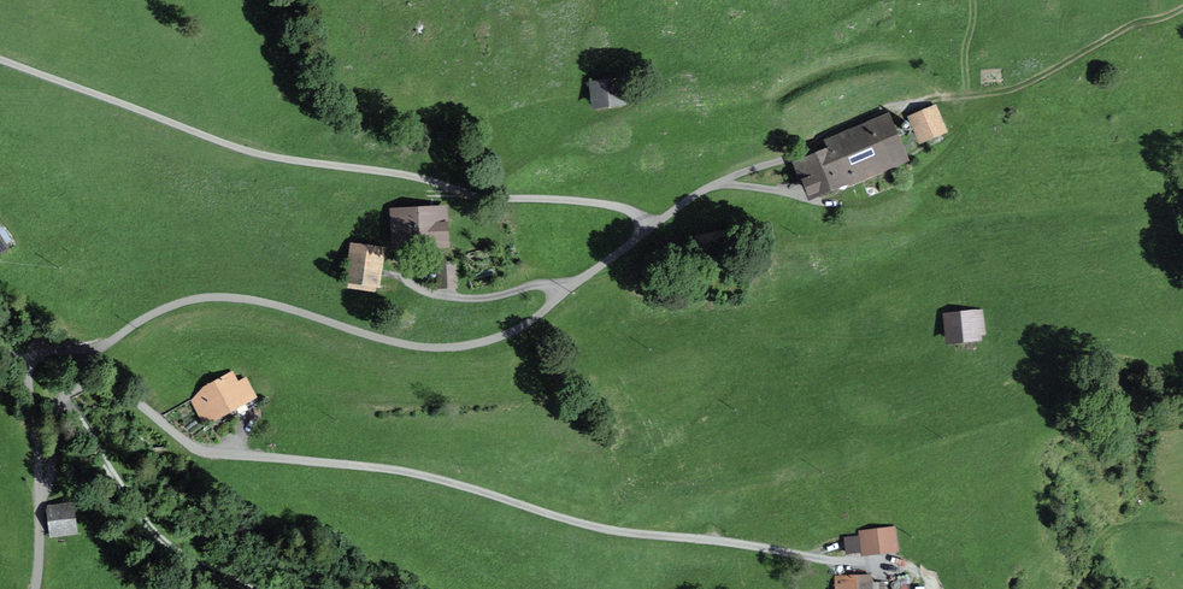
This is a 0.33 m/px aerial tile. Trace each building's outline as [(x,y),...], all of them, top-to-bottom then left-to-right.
[(593,85),(596,105),(622,101),(619,82),(593,85)] [(912,118),(920,138),(942,128),(934,109),(912,118)] [(801,165),(813,193),(902,155),(886,117),(829,141),(834,151),(801,165)] [(428,212),(394,214),(396,243),(445,240),(444,220),(440,220),(441,224),(429,225),(428,212)] [(354,250),(349,287),(374,291),(379,253),(354,250)] [(455,284),(454,265),(439,266),(440,285),(455,284)] [(948,317),(950,338),(976,335),(975,333),(983,332),(981,313),(948,317)] [(195,396),(207,419),(228,408),(232,415),(256,401),(246,379),(237,383),(232,373),(214,382),(215,384),(199,393),(195,396)] [(50,510),(53,532),(66,530),(67,533),(73,533),(70,508),(50,510)] [(892,529),(862,532),(864,552),(894,548),(892,529)] [(887,582),(870,583),(870,576),(837,577),(838,588),(887,588),(887,582)]
